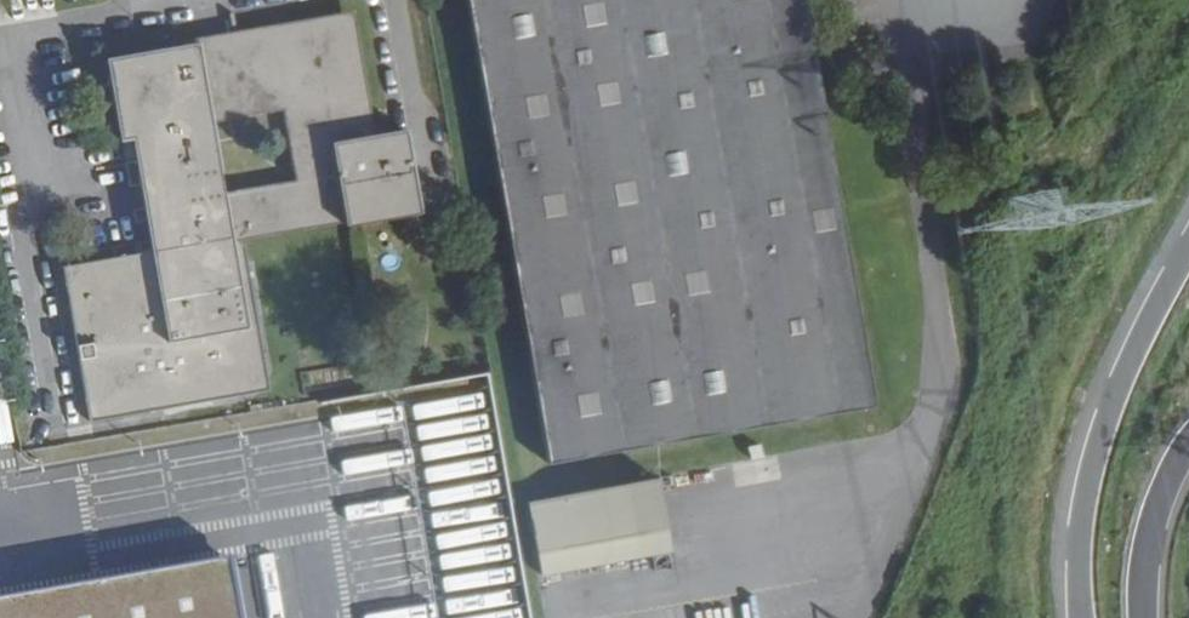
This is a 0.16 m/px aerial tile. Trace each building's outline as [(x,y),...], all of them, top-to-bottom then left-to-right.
[(554,466),(877,411),(804,0),(471,0),(554,466)] [(403,131),(369,136),(349,20),(107,60),(120,142),(134,140),(154,253),(65,268),(93,423),(271,393),(246,241),(418,217),(403,131)] [(407,389),(444,615),(474,610),(475,617),(516,617),(513,603),(527,601),(491,376),(407,389)] [(656,478),(527,502),(541,574),(670,549),(656,478)] [(228,553),(0,593),(0,617),(239,617),(228,553)]
